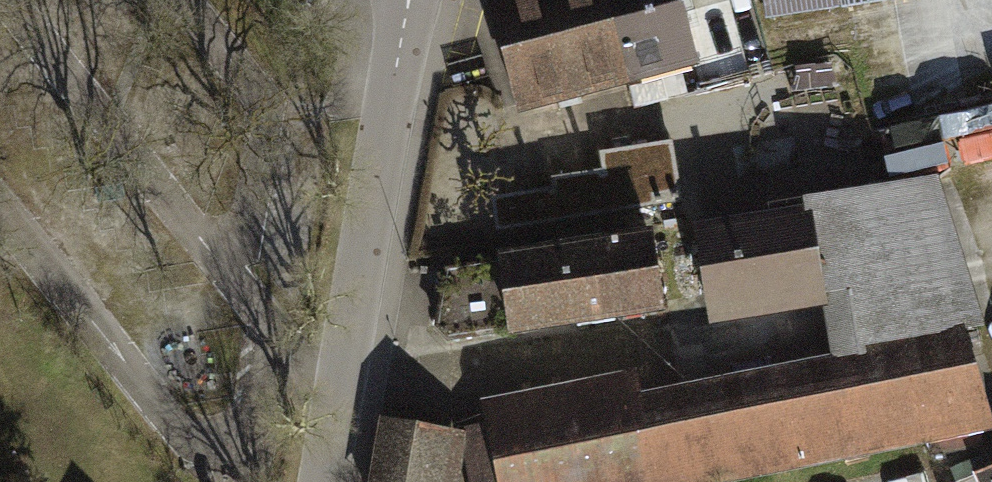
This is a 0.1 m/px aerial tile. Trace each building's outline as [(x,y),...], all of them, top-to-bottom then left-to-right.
[(627,79),(606,0),(508,0),(490,5),(518,108),(627,79)] [(694,60),(678,0),(606,0),(627,79),(694,60)] [(959,142),(964,165),(991,160),(991,136),(959,142)] [(555,191),(494,200),(498,230),(682,202),(673,143),(601,154),(604,173),(554,180),(555,191)] [(932,180),(807,200),(810,216),(824,292),(856,287),(866,346),(954,331),(980,326),(932,180)] [(824,292),(810,216),(700,235),(711,309),(824,292)] [(650,239),(447,270),(438,326),(451,341),(576,323),(577,328),(611,324),(611,318),(661,310),(650,239)] [(954,331),(866,346),(871,377),(644,422),(639,395),(490,425),(501,481),(671,481),(980,420),(954,331)] [(388,425),(379,481),(438,481),(446,434),(388,425)] [(960,481),(991,481),(991,469),(960,481)]
